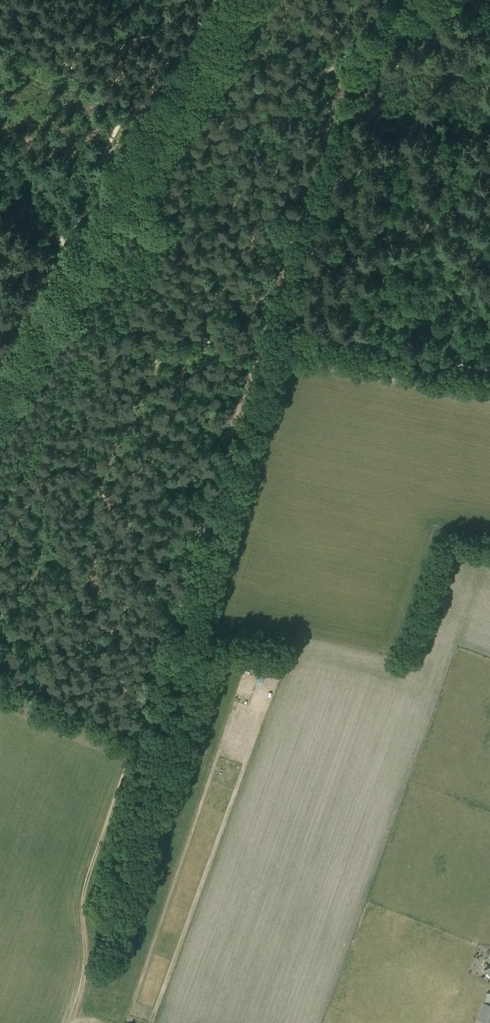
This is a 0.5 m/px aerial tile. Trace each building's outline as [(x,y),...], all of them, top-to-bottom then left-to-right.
[(487,992),(476,1022),(489,1022),(489,993),(487,992)]
